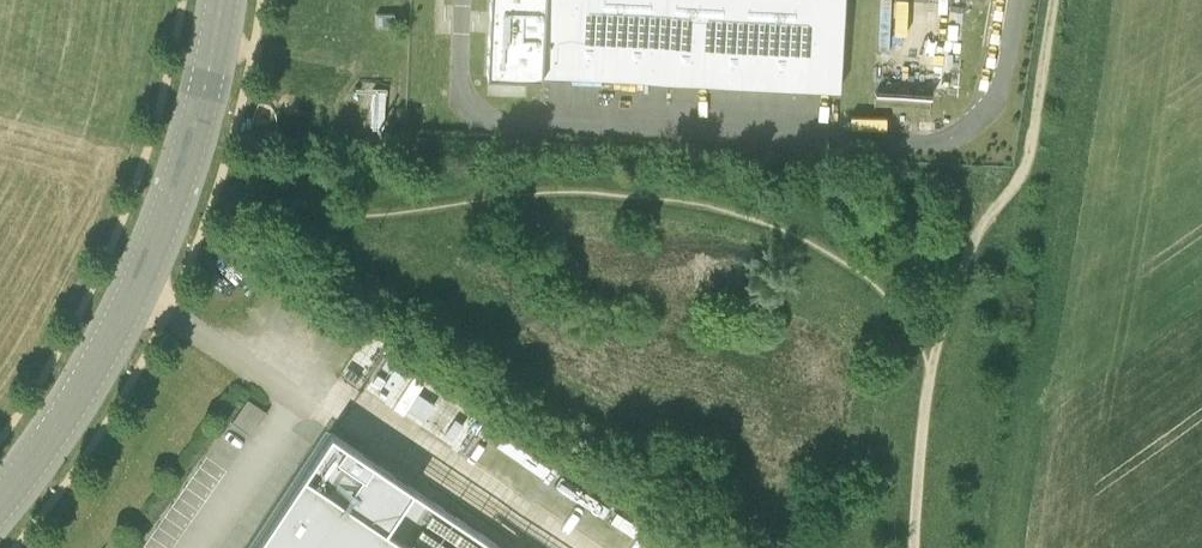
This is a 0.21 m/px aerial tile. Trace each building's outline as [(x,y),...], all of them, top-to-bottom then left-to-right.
[(481,75),(845,87),(849,0),(487,0),(481,75)] [(399,8),(377,8),(377,29),(399,29),(399,8)] [(390,88),(353,88),(352,121),(390,122),(390,88)] [(884,88),(883,99),(936,101),(937,90),(884,88)] [(239,416),(256,430),(272,411),(255,397),(239,416)] [(332,431),(254,547),(507,547),(332,431)]
